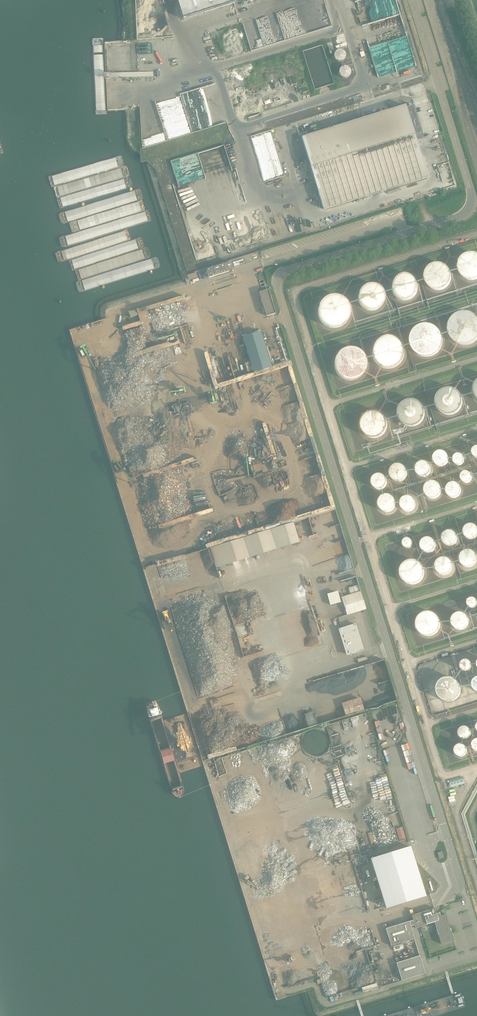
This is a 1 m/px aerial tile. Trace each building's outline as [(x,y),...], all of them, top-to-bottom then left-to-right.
[(183,19),(243,0),(177,0),(183,19)] [(347,60),(347,59),(346,58),(346,57),(345,55),(344,55),(343,54),(341,54),(339,54),(337,55),(336,57),(336,58),(336,59),(336,61),(336,62),(337,63),(338,64),(339,65),(341,65),(342,65),(343,65),(344,64),(345,64),(345,63),(346,62),(347,60)] [(351,76),(351,75),(350,74),(349,72),(348,72),(347,71),(346,71),(345,71),(343,71),(342,72),(341,72),(340,74),(340,76),(340,78),(341,79),(342,80),(343,81),(344,81),(345,82),(346,81),(348,81),(349,80),(350,78),(351,76)] [(405,106),(301,138),(311,168),(324,210),(427,177),(405,106)] [(273,130),(252,135),(255,141),(257,140),(258,144),(262,143),(256,146),(258,153),(260,157),(260,158),(264,167),(263,162),(270,175),(273,174),(280,173),(281,172),(281,173),(282,174),(273,130)] [(225,167),(231,165),(224,144),(188,156),(188,157),(185,157),(186,160),(190,159),(192,159),(193,162),(193,164),(191,164),(186,164),(186,173),(184,167),(184,170),(180,171),(178,166),(178,172),(181,183),(186,183),(205,177),(205,173),(224,167),(225,167)] [(475,252),(472,252),(470,252),(468,252),(465,253),(463,255),(461,256),(460,258),(459,260),(458,263),(458,265),(458,268),(459,270),(460,272),(462,274),(463,276),(465,277),(468,278),(470,278),(473,278),(475,278),(476,277),(476,253),(475,252)] [(230,272),(228,266),(230,265),(230,262),(206,269),(209,278),(230,272)] [(453,278),(453,275),(453,273),(452,270),(451,268),(450,266),(448,264),(445,263),(443,262),(440,262),(438,262),(435,262),(433,263),(431,265),(429,267),(428,269),(427,271),(426,274),(426,277),(427,279),(428,281),(429,284),(431,285),(433,287),(435,288),(438,289),(440,289),(443,288),(445,288),(448,286),(450,285),(451,283),(452,280),(453,278)] [(418,288),(419,286),(418,283),(418,281),(417,278),(415,276),(413,275),(411,273),(409,273),(406,272),(404,272),(401,273),(399,274),(397,275),(395,277),(393,279),(392,281),(392,283),(391,286),(392,288),(392,291),(393,293),(395,295),(397,297),(399,298),(401,299),(404,299),(406,299),(409,299),(411,298),(413,297),(415,295),(417,293),(418,291),(418,288)] [(245,274),(222,281),(224,289),(245,283),(243,277),(246,276),(245,274)] [(385,298),(385,296),(385,293),(384,291),(383,288),(381,286),(379,285),(377,283),(375,283),(372,282),(370,282),(367,283),(365,284),(363,285),(361,287),(359,289),(358,291),(357,294),(357,296),(358,299),(358,301),(360,304),(361,306),(363,307),(365,309),(368,309),(370,310),(373,310),(375,309),(378,308),(380,307),(382,305),(383,303),(384,301),(385,298)] [(268,290),(259,293),(266,316),(275,313),(268,290)] [(350,312),(350,310),(350,307),(349,304),(348,302),(346,300),(344,298),(342,296),(339,295),(337,294),(334,294),(331,294),(328,295),(326,296),(324,298),(322,300),(320,302),(319,304),(318,307),(318,310),(318,312),(318,315),(319,318),(321,320),(323,322),(325,324),(327,325),(330,326),(332,327),(335,327),(338,326),(341,325),(343,324),(345,322),(347,320),(348,318),(349,315),(350,312)] [(148,322),(144,308),(136,310),(140,324),(148,322)] [(476,316),(475,314),(472,313),(469,312),(466,311),(463,311),(460,312),(458,313),(455,314),(453,317),(451,319),(450,322),(449,325),(449,327),(449,330),(450,333),(451,336),(453,338),(455,340),(458,342),(461,343),(464,344),(467,344),(469,343),(472,342),(475,340),(476,338),(476,317),(476,316)] [(248,335),(261,330),(255,313),(242,318),(248,335)] [(442,342),(442,339),(442,336),(441,333),(440,331),(439,328),(437,326),(434,325),(432,324),(429,323),(426,323),(423,323),(421,324),(418,325),(416,326),(414,328),(412,331),(411,333),(410,336),(410,339),(410,342),(411,344),(412,347),(414,349),(416,351),(418,353),(421,354),(423,355),(426,355),(429,355),(432,354),(434,353),(437,351),(439,349),(440,347),(441,344),(442,342)] [(405,351),(405,350),(404,348),(404,344),(402,341),(400,339),(398,337),(395,336),(393,335),(392,335),(389,334),(386,334),(382,335),(380,337),(377,339),(375,341),(374,344),(373,347),(372,348),(372,350),(372,353),(373,357),(375,359),(377,362),(379,364),(382,365),(385,366),(388,367),(391,367),(394,366),(397,364),(398,363),(400,362),(402,360),(404,357),(404,354),(405,351)] [(366,365),(367,362),(366,360),(366,357),(365,354),(363,352),(361,350),(359,348),(356,347),(353,346),(350,346),(348,346),(345,347),(342,348),(340,350),(338,352),(336,354),(335,357),(334,360),(334,362),(334,365),(335,368),(336,371),(338,373),(340,375),(342,376),(345,378),(348,378),(350,379),(353,378),(356,378),(359,376),(361,375),(363,373),(365,371),(366,368),(366,365)] [(272,368),(266,349),(248,355),(254,373),(272,368)] [(462,402),(462,399),(462,397),(462,395),(460,392),(459,390),(457,389),(455,387),(453,387),(450,386),(448,386),(445,387),(443,388),(441,389),(439,391),(437,393),(436,395),(436,397),(436,400),(436,402),(436,405),(438,407),(439,409),(441,410),(443,412),(445,413),(448,413),(450,413),(453,412),(455,412),(457,410),(459,409),(461,407),(462,404),(462,402)] [(425,413),(425,411),(425,408),(424,406),(423,404),(421,402),(419,400),(417,399),(415,398),(412,398),(410,398),(407,398),(405,399),(403,401),(401,402),(400,405),(399,407),(398,409),(398,412),(399,414),(399,417),(401,419),(402,421),(404,422),(406,423),(409,424),(411,425),(414,424),(416,424),(418,423),(420,421),(422,420),(423,418),(424,415),(425,413)] [(387,425),(387,422),(387,420),(386,418),(385,415),(383,414),(381,412),(379,411),(377,410),(374,410),(372,410),(369,410),(367,411),(365,413),(363,414),(362,417),(361,419),(360,421),(360,424),(361,426),(361,428),(363,431),(364,433),(366,434),(368,435),(371,436),(373,437),(376,436),(378,436),(380,435),(382,433),(384,432),(385,430),(386,427),(387,425)] [(449,462),(449,461),(449,459),(449,458),(448,456),(447,455),(446,454),(445,453),(443,453),(442,453),(440,453),(438,453),(437,454),(436,455),(435,456),(434,457),(433,459),(433,460),(433,462),(433,463),(434,465),(435,466),(436,467),(437,468),(439,469),(440,469),(442,469),(443,469),(445,468),(446,468),(447,467),(448,465),(449,464),(449,462)] [(307,457),(312,475),(320,473),(315,455),(307,457)] [(464,461),(464,460),(463,459),(462,457),(461,456),(459,456),(457,456),(456,456),(456,457),(454,458),(454,459),(454,460),(454,462),(454,463),(455,464),(457,465),(459,466),(460,465),(461,465),(462,464),(463,463),(464,462),(464,461)] [(432,473),(432,471),(432,469),(431,468),(430,467),(429,465),(428,464),(427,464),(425,463),(423,463),(422,463),(420,464),(419,464),(418,465),(417,467),(416,468),(415,470),(415,471),(415,473),(416,474),(417,476),(418,477),(419,478),(420,479),(422,479),(424,479),(425,479),(427,479),(428,478),(429,477),(430,476),(431,474),(432,473)] [(407,476),(407,474),(407,472),(406,471),(405,470),(404,468),(403,467),(402,467),(400,466),(398,466),(397,466),(395,467),(394,467),(393,468),(392,470),(391,471),(390,473),(390,474),(391,476),(391,477),(392,479),(393,480),(394,481),(396,482),(397,482),(399,482),(400,482),(402,482),(403,481),(404,480),(405,479),(406,477),(407,476)] [(471,479),(471,478),(471,476),(470,475),(469,474),(468,474),(466,473),(465,473),(464,474),(462,475),(462,476),(461,477),(461,479),(461,480),(462,481),(463,482),(464,483),(466,483),(467,483),(469,482),(470,482),(470,480),(471,479)] [(387,484),(387,482),(387,481),(386,480),(385,478),(384,477),(382,476),(381,476),(380,476),(378,476),(377,476),(375,477),(374,478),(373,479),(372,481),(372,482),(371,484),(372,485),(372,487),(373,488),(374,489),(375,490),(376,491),(378,491),(379,492),(381,491),(382,491),(383,490),(385,489),(386,488),(387,487),(387,485),(387,484)] [(441,492),(441,491),(441,489),(440,488),(439,486),(438,485),(437,484),(436,484),(434,483),(433,483),(431,483),(430,483),(428,484),(427,485),(426,486),(425,488),(425,489),(424,491),(424,492),(425,494),(425,495),(426,496),(427,498),(429,498),(430,499),(432,499),(433,499),(435,499),(436,498),(438,498),(439,497),(440,495),(440,494),(441,492)] [(462,493),(462,492),(462,490),(461,489),(461,487),(459,486),(458,485),(457,484),(455,484),(454,484),(452,484),(450,485),(449,485),(448,486),(447,488),(446,489),(446,491),(446,492),(446,494),(446,495),(447,497),(448,498),(449,499),(451,500),(453,500),(454,500),(456,500),(457,500),(459,499),(460,498),(461,496),(462,495),(462,493)] [(161,511),(167,511),(166,505),(168,505),(166,501),(164,501),(159,496),(160,502),(159,502),(156,503),(155,502),(154,498),(149,498),(148,497),(141,497),(139,500),(139,505),(142,508),(141,508),(146,508),(146,511),(147,511),(151,506),(154,506),(154,509),(151,510),(154,510),(154,505),(157,505),(159,509),(157,510),(160,512),(161,511)] [(394,506),(395,504),(394,503),(394,501),(393,500),(392,499),(391,498),(390,497),(388,496),(387,496),(385,496),(383,497),(382,497),(381,498),(380,500),(379,501),(378,502),(378,504),(378,505),(378,507),(379,508),(380,510),(381,511),(382,512),(384,512),(385,513),(387,513),(388,512),(390,512),(391,511),(392,510),(393,509),(394,507),(394,506)] [(416,508),(417,506),(416,504),(416,503),(415,501),(414,500),(413,499),(412,498),(410,498),(408,498),(407,498),(405,498),(404,499),(403,500),(402,501),(401,503),(400,504),(400,506),(400,508),(401,509),(401,510),(403,512),(404,513),(405,514),(407,514),(408,514),(410,514),(411,514),(413,513),(414,512),(415,511),(416,509),(416,508)] [(293,522),(274,528),(281,548),(299,542),(293,522)] [(476,527),(475,526),(474,525),(472,525),(470,525),(468,526),(467,526),(466,527),(465,528),(464,530),(463,531),(463,533),(463,534),(464,536),(464,537),(465,538),(466,539),(467,540),(469,541),(471,541),(472,541),(474,541),(475,540),(476,539),(476,527)] [(265,531),(248,536),(254,556),(272,551),(265,531)] [(458,541),(458,540),(458,539),(458,538),(457,536),(456,535),(455,534),(453,533),(451,532),(449,532),(448,533),(446,533),(445,534),(444,536),(443,537),(442,539),(442,540),(442,542),(443,543),(443,545),(444,546),(446,547),(447,548),(448,548),(450,548),(452,548),(453,548),(455,547),(456,546),(457,545),(458,544),(458,542),(458,541)] [(411,542),(411,540),(410,538),(409,537),(408,537),(406,537),(405,537),(404,537),(403,538),(402,539),(402,540),(401,541),(401,543),(402,545),(404,546),(406,546),(407,546),(408,546),(409,545),(410,544),(411,544),(411,542)] [(239,539),(221,544),(227,565),(245,559),(239,539)] [(436,547),(436,546),(436,544),(435,543),(434,542),(433,541),(432,540),(430,539),(428,539),(427,539),(425,540),(424,540),(422,541),(422,543),(421,544),(420,545),(420,547),(420,548),(421,550),(421,551),(422,553),(423,554),(425,554),(426,555),(428,555),(430,555),(431,555),(433,554),(434,553),(435,552),(436,551),(436,549),(436,547)] [(476,557),(476,556),(475,554),(473,553),(472,552),(470,552),(468,552),(467,552),(465,553),(463,554),(462,555),(461,556),(460,558),(460,559),(460,561),(460,563),(460,564),(461,566),(462,567),(464,569),(466,569),(467,570),(469,570),(470,570),(472,569),(473,569),(475,567),(476,566),(476,564),(476,558),(476,557)] [(453,568),(453,567),(453,565),(452,563),(451,562),(449,561),(447,560),(445,559),(444,559),(442,559),(441,560),(439,561),(438,562),(437,563),(436,565),(435,567),(435,568),(435,570),(436,571),(436,573),(437,574),(438,575),(440,576),(442,577),(444,577),(445,577),(447,577),(449,576),(450,575),(452,573),(452,572),(453,570),(453,568)] [(425,574),(425,571),(424,569),(423,567),(422,565),(420,564),(417,562),(416,562),(413,561),(412,561),(409,562),(406,563),(404,565),(403,566),(401,568),(401,571),(400,573),(400,576),(401,578),(402,580),(404,582),(405,584),(408,585),(410,586),(412,586),(415,586),(417,585),(419,584),(421,583),(423,581),(424,578),(425,576),(425,574)] [(338,589),(327,592),(330,604),(341,601),(338,589)] [(366,609),(361,591),(341,597),(347,615),(366,609)] [(476,598),(475,597),(473,596),(471,596),(470,597),(469,597),(469,598),(468,599),(468,600),(468,601),(468,603),(469,605),(470,606),(472,606),(474,606),(475,606),(476,605),(476,604),(476,598)] [(441,624),(441,622),(441,620),(440,617),(439,615),(437,614),(435,612),(433,611),(431,610),(429,610),(427,610),(424,610),(422,611),(420,613),(419,614),(417,616),(416,618),(416,621),(416,623),(416,625),(417,627),(418,629),(419,631),(421,633),(423,634),(425,635),(428,635),(430,635),(432,634),(434,633),(436,632),(438,630),(439,629),(440,626),(441,624)] [(469,620),(469,619),(469,618),(468,616),(468,614),(466,613),(465,612),(464,611),(462,611),(460,611),(458,611),(456,611),(455,612),(454,613),(453,615),(452,617),(452,618),(452,620),(452,621),(452,623),(453,624),(454,626),(456,627),(457,628),(459,628),(461,628),(462,628),(464,628),(465,627),(467,626),(468,624),(468,623),(469,621),(469,620)] [(355,624),(350,626),(341,628),(349,654),(363,650),(355,624)] [(471,665),(471,664),(471,663),(471,661),(470,660),(469,659),(468,659),(467,658),(465,658),(464,658),(463,659),(462,660),(461,661),(460,662),(460,663),(460,665),(460,666),(461,667),(462,668),(463,669),(464,669),(465,670),(467,670),(468,669),(469,669),(470,668),(471,666),(471,665)] [(461,690),(461,688),(461,685),(460,683),(459,681),(458,679),(456,677),(454,676),(451,675),(449,675),(447,675),(444,676),(442,677),(440,678),(438,680),(437,682),(436,684),(436,687),(436,689),(436,691),(437,694),(438,696),(440,697),(442,699),(444,700),(447,700),(449,700),(451,700),(454,699),(456,698),(458,697),(459,695),(460,692),(461,690)] [(267,685),(252,689),(254,698),(270,693),(267,685)] [(342,702),(345,715),(364,709),(361,697),(342,702)] [(312,711),(305,714),(309,725),(316,722),(312,711)] [(199,744),(219,738),(216,727),(209,729),(206,719),(196,722),(200,734),(196,735),(199,744)] [(472,734),(472,733),(472,731),(471,730),(470,729),(470,728),(468,727),(467,727),(466,726),(465,726),(463,727),(462,727),(461,728),(460,729),(459,730),(459,731),(459,733),(459,734),(459,735),(460,737),(461,738),(462,738),(463,739),(465,739),(466,739),(467,739),(468,738),(470,738),(470,737),(471,735),(472,734)] [(331,745),(328,733),(317,728),(309,731),(308,734),(307,730),(302,742),(305,753),(314,757),(332,753),(331,747),(331,745)] [(467,751),(468,750),(467,748),(467,747),(466,746),(466,745),(464,744),(463,744),(462,743),(461,743),(459,744),(458,744),(457,745),(456,746),(455,747),(455,748),(455,749),(455,750),(455,752),(456,753),(456,754),(457,755),(458,756),(460,756),(461,756),(462,756),(463,756),(465,755),(466,754),(466,753),(467,752),(467,751)] [(464,778),(449,782),(451,788),(465,783),(464,778)] [(402,827),(396,829),(400,840),(406,838),(402,827)] [(373,831),(367,833),(373,850),(368,852),(370,856),(388,851),(385,842),(377,845),(373,831)] [(410,847),(371,859),(386,908),(425,896),(420,880),(410,847)] [(454,940),(446,914),(440,916),(439,912),(436,913),(434,908),(411,915),(413,920),(411,921),(409,921),(386,928),(391,946),(414,939),(411,926),(413,926),(414,925),(415,928),(434,922),(441,944),(454,940)] [(404,948),(402,943),(393,946),(394,951),(404,948)] [(402,980),(425,973),(420,956),(396,963),(402,980)] [(363,992),(378,988),(376,983),(362,988),(363,992)]
